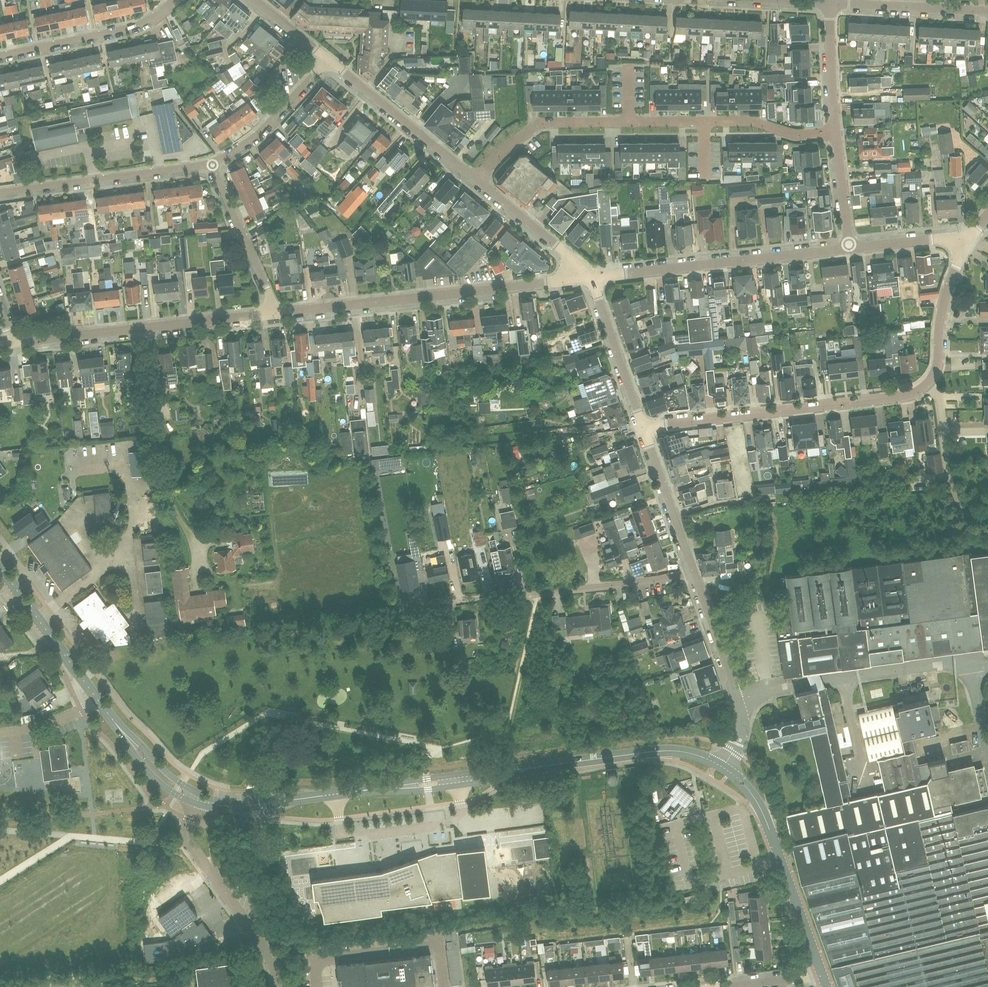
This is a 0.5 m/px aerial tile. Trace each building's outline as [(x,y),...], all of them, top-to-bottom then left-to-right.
[(21,0),(10,0),(11,5),(12,13),(18,12),(16,4),(16,2),(18,2),(21,1),(21,0)] [(119,0),(112,0),(112,1),(106,2),(109,17),(121,14),(119,0)] [(134,12),(131,0),(119,0),(121,14),(134,12)] [(134,12),(146,9),(145,0),(131,0),(134,12)] [(223,0),(208,0),(207,2),(211,5),(203,15),(207,19),(223,0)] [(234,2),(232,0),(223,0),(207,19),(210,22),(212,20),(216,24),(234,2)] [(417,0),(410,0),(402,0),(401,18),(416,19),(417,0)] [(431,20),(432,1),(417,0),(416,19),(431,20)] [(432,1),(431,20),(446,20),(447,2),(432,1)] [(96,19),(109,17),(106,2),(93,4),(96,19)] [(234,2),(216,24),(217,24),(214,27),(227,38),(234,30),(236,33),(241,27),(243,29),(247,25),(245,22),(250,15),(234,2)] [(383,20),(380,19),(381,12),(311,8),(304,2),(292,16),(304,26),(304,25),(310,25),(310,27),(327,28),(327,34),(352,35),(353,30),(362,30),(360,72),(369,79),(388,57),(390,21),(397,21),(398,10),(383,9),(383,20)] [(72,9),(75,23),(88,21),(85,6),(72,9)] [(63,26),(75,23),(72,9),(60,11),(63,26)] [(463,25),(473,26),(472,34),(477,34),(477,26),(475,26),(475,10),(463,9),(463,25)] [(487,26),(488,11),(475,10),(475,26),(477,26),(484,26),(484,35),(484,40),(489,41),(489,35),(489,26),(487,26)] [(51,28),(63,26),(60,11),(48,14),(51,28)] [(499,27),(500,11),(488,11),(487,26),(489,26),(496,27),(496,35),(501,36),(501,27),(499,27)] [(511,27),(512,12),(500,11),(499,27),(501,27),(509,27),(508,36),(507,42),(512,42),(513,36),(514,27),(511,27)] [(581,28),(582,12),(570,11),(569,27),(579,27),(579,36),(583,36),(584,28),(581,28)] [(523,28),(524,12),(512,12),(511,27),(514,27),(520,28),(520,37),(525,37),(526,28),(523,28)] [(536,13),(524,12),(523,28),(526,28),(533,28),(532,37),(537,38),(537,29),(535,29),(536,13)] [(584,28),(591,28),(590,36),(595,36),(596,28),(593,28),(594,12),(582,12),(581,28),(584,28)] [(596,28),(603,29),(603,37),(607,37),(608,29),(605,29),(606,13),(594,12),(593,28),(596,28)] [(547,29),(548,14),(536,13),(535,29),(537,29),(545,29),(544,38),(544,44),(548,44),(549,38),(549,29),(547,29)] [(608,29),(615,29),(614,37),(619,38),(620,29),(618,29),(618,13),(606,13),(605,29),(608,29)] [(620,29),(627,30),(627,38),(632,38),(632,30),(630,30),(630,14),(618,13),(618,29),(620,29)] [(38,31),(51,28),(48,14),(35,16),(38,31)] [(547,29),(549,29),(557,30),(557,39),(561,39),(561,30),(559,30),(560,14),(548,14),(547,29)] [(632,30),(639,30),(639,39),(643,39),(644,31),(642,30),(642,15),(630,14),(630,30),(632,30)] [(655,43),(655,39),(656,31),(654,31),(655,15),(642,15),(642,30),(644,31),(651,31),(651,40),(651,42),(655,43)] [(654,31),(656,31),(663,31),(663,40),(667,40),(667,32),(666,32),(667,16),(655,15),(654,31)] [(676,32),(685,33),(685,41),(690,41),(690,33),(688,33),(689,17),(676,17),(676,32)] [(690,33),(697,33),(697,41),(702,42),(702,34),(700,34),(701,18),(689,17),(688,33),(690,33)] [(14,21),(17,35),(30,33),(27,18),(14,21)] [(200,24),(196,18),(190,22),(189,19),(183,24),(189,32),(200,24)] [(702,34),(709,34),(709,43),(714,43),(714,42),(714,34),(712,34),(713,19),(701,18),(700,34),(702,34)] [(724,35),(725,19),(713,19),(712,34),(714,34),(721,35),(721,42),(726,43),(726,35),(724,35)] [(736,36),(737,20),(725,19),(724,35),(726,35),(733,36),(733,43),(733,50),(737,50),(738,36),(736,36)] [(748,37),(749,21),(737,20),(736,36),(738,36),(745,36),(745,43),(750,44),(750,37),(748,37)] [(5,38),(17,35),(14,21),(2,23),(5,38)] [(750,37),(757,37),(757,46),(765,46),(766,37),(766,24),(761,24),(761,21),(749,21),(748,37),(750,37)] [(797,25),(797,22),(784,23),(781,23),(781,30),(784,30),(787,30),(787,38),(792,38),(792,40),(809,39),(808,24),(797,25)] [(769,45),(778,44),(777,23),(770,24),(771,40),(769,40),(769,45)] [(860,38),(861,23),(849,23),(848,38),(857,39),(857,47),(862,48),(862,39),(860,38)] [(872,39),(873,24),(861,23),(860,38),(862,39),(869,39),(869,48),(873,48),(874,39),(872,39)] [(884,40),(885,24),(873,24),(872,39),(874,39),(882,40),(881,49),(881,51),(880,51),(879,61),(885,62),(886,51),(886,49),(886,40),(884,40)] [(896,40),(897,25),(885,24),(884,40),(886,40),(894,40),(893,49),(898,49),(898,40),(896,40)] [(896,40),(898,40),(906,41),(905,50),(910,50),(910,41),(908,41),(909,26),(897,25),(896,40)] [(258,46),(269,33),(261,26),(249,39),(248,38),(243,43),(248,47),(249,48),(247,51),(251,54),(252,52),(253,53),(254,52),(253,51),(258,46)] [(930,42),(931,27),(919,26),(918,42),(928,42),(927,51),(932,51),(933,42),(930,42)] [(942,43),(943,28),(931,27),(930,42),(933,42),(940,43),(939,52),(944,52),(945,43),(942,43)] [(954,44),(955,28),(943,28),(942,43),(945,43),(952,43),(952,56),(956,57),(957,44),(954,44)] [(967,44),(967,29),(955,28),(954,44),(957,44),(964,44),(963,53),(968,54),(968,44),(967,44)] [(967,44),(968,44),(976,45),(976,54),(980,54),(981,45),(979,45),(979,29),(967,29),(967,44)] [(258,63),(278,40),(269,33),(258,46),(253,51),(254,52),(253,53),(257,56),(254,61),(257,64),(258,63)] [(146,43),(145,43),(146,48),(148,58),(150,66),(151,74),(157,73),(156,66),(163,65),(163,63),(177,60),(176,51),(167,53),(166,48),(160,50),(158,40),(152,41),(152,38),(145,40),(146,43)] [(210,50),(222,47),(221,46),(223,46),(222,39),(208,43),(210,50)] [(258,63),(257,64),(258,64),(259,63),(264,68),(273,58),(276,61),(287,47),(279,40),(279,41),(278,40),(258,63)] [(141,59),(148,58),(146,48),(145,43),(133,45),(135,60),(137,66),(143,65),(141,59)] [(778,44),(769,45),(769,55),(781,54),(781,44),(778,44)] [(123,63),(135,60),(133,45),(120,48),(123,63)] [(222,47),(210,50),(206,51),(209,61),(215,60),(214,56),(223,54),(222,47)] [(562,62),(563,48),(556,47),(555,61),(555,65),(561,66),(561,62),(562,62)] [(110,66),(123,63),(120,48),(107,51),(110,66)] [(784,63),(809,62),(809,49),(792,50),(792,51),(788,51),(788,56),(792,56),(793,62),(784,63)] [(565,66),(573,66),(574,51),(566,51),(565,66)] [(87,55),(90,70),(103,67),(100,52),(87,55)] [(78,72),(90,70),(87,55),(75,58),(78,72)] [(458,56),(459,72),(473,72),(472,55),(458,56)] [(912,67),(913,56),(905,55),(905,66),(912,67)] [(405,67),(418,66),(417,57),(405,58),(405,67)] [(66,75),(78,72),(75,58),(63,60),(66,75)] [(969,71),(983,68),(984,58),(968,62),(969,71)] [(53,78),(66,75),(63,60),(50,63),(53,78)] [(230,66),(236,78),(246,73),(240,61),(230,66)] [(793,69),(793,75),(810,75),(809,62),(784,63),(784,69),(793,69)] [(403,71),(409,72),(404,68),(403,70),(401,68),(396,64),(394,67),(392,65),(384,76),(385,77),(378,85),(386,92),(403,71)] [(30,67),(33,82),(46,79),(43,65),(30,67)] [(21,84),(33,82),(30,67),(18,70),(21,84)] [(215,75),(226,84),(234,79),(227,68),(215,75)] [(9,87),(21,84),(18,70),(5,73),(9,87)] [(412,74),(409,72),(403,71),(386,92),(393,97),(398,91),(401,93),(406,88),(399,82),(401,80),(405,83),(408,78),(412,74)] [(9,87),(5,73),(0,74),(0,89),(9,87)] [(779,74),(761,75),(761,83),(779,82),(779,74)] [(851,91),(868,90),(868,87),(892,86),(891,76),(850,78),(851,91)] [(93,81),(95,86),(97,95),(102,94),(98,77),(93,78),(93,81)] [(95,86),(93,81),(93,78),(86,79),(88,88),(94,86),(95,86)] [(250,97),(258,88),(257,87),(258,86),(249,78),(241,88),(249,96),(249,95),(250,97)] [(215,89),(222,84),(219,79),(211,84),(215,89)] [(418,94),(419,96),(420,96),(421,94),(429,85),(422,79),(420,79),(418,82),(415,80),(409,87),(414,91),(418,94)] [(792,101),(806,100),(811,100),(811,87),(805,87),(805,81),(794,81),(791,81),(786,82),(787,88),(792,88),(792,101)] [(209,93),(215,89),(211,84),(206,88),(209,93)] [(567,90),(562,90),(562,84),(556,84),(556,90),(556,109),(567,109),(567,104),(567,90)] [(657,108),(667,108),(667,89),(661,89),(661,84),(651,84),(651,100),(657,100),(657,108)] [(689,84),(679,84),(679,89),(679,108),(690,108),(690,89),(689,89),(689,84)] [(690,89),(690,108),(701,108),(701,100),(707,100),(707,84),(701,84),(701,89),(690,89)] [(728,108),(729,90),(717,90),(717,84),(711,84),(711,100),(717,100),(717,108),(728,108)] [(729,90),(728,108),(740,108),(740,90),(739,90),(739,84),(736,84),(734,90),(729,90)] [(767,84),(761,84),(761,89),(751,89),(751,108),(761,108),(761,100),(767,100),(767,84)] [(534,109),(545,109),(545,90),(533,90),(533,85),(526,85),(526,101),(534,101),(534,109)] [(567,104),(567,109),(577,109),(577,107),(577,106),(577,104),(577,100),(577,85),(572,85),(572,90),(567,90),(567,104)] [(577,100),(577,104),(577,106),(577,107),(577,109),(588,109),(588,91),(588,90),(582,90),(581,85),(577,85),(577,100)] [(607,101),(606,85),(600,85),(600,90),(588,90),(588,91),(588,109),(600,108),(600,101),(607,101)] [(476,111),(485,110),(484,103),(484,100),(483,86),(471,87),(472,100),(461,101),(453,111),(452,112),(442,104),(426,124),(445,139),(461,120),(468,112),(476,111)] [(181,98),(180,96),(174,87),(162,90),(165,101),(181,98)] [(322,105),(331,94),(327,91),(328,90),(325,87),(324,88),(323,87),(312,101),(311,100),(304,109),(311,115),(312,116),(321,104),(322,105)] [(412,93),(406,88),(401,93),(398,91),(393,97),(414,114),(420,107),(419,106),(422,102),(417,98),(419,96),(418,94),(414,91),(412,93)] [(904,100),(930,99),(930,88),(904,88),(904,100)] [(667,108),(679,108),(679,89),(667,89),(667,108)] [(751,89),(740,90),(740,108),(751,108),(751,89)] [(556,90),(545,90),(545,109),(556,109),(556,90)] [(198,98),(201,103),(206,99),(203,94),(198,98)] [(331,94),(322,105),(321,104),(312,116),(311,115),(306,117),(303,121),(308,126),(314,124),(318,118),(319,118),(327,109),(330,112),(339,101),(338,99),(339,98),(336,96),(335,97),(331,94)] [(195,107),(201,103),(198,98),(192,103),(189,104),(184,109),(191,119),(196,114),(192,109),(195,107)] [(131,99),(73,108),(76,124),(133,116),(131,99)] [(234,103),(248,121),(257,114),(248,102),(243,106),(238,100),(234,103)] [(790,101),(791,120),(805,119),(805,121),(812,121),(811,119),(815,119),(814,106),(806,106),(806,100),(792,101),(790,101)] [(193,134),(176,113),(174,101),(153,105),(155,113),(163,153),(184,149),(183,143),(193,134)] [(339,101),(330,112),(331,112),(322,124),(317,129),(326,137),(334,128),(331,125),(337,117),(339,119),(348,108),(347,107),(348,105),(345,103),(344,104),(339,101)] [(972,116),(978,109),(970,101),(963,108),(972,116)] [(248,121),(234,103),(233,102),(230,105),(235,112),(229,116),(238,128),(248,121)] [(890,102),(873,103),(873,109),(884,109),(885,116),(890,116),(890,102)] [(873,109),(854,109),(854,123),(873,122),(873,109)] [(476,111),(476,120),(476,121),(491,119),(490,110),(485,110),(476,111)] [(472,125),(476,120),(476,111),(468,112),(461,120),(465,123),(467,120),(472,125)] [(364,146),(377,130),(359,115),(345,131),(349,134),(339,146),(349,155),(359,143),(364,146)] [(229,135),(238,128),(229,116),(220,123),(229,135)] [(229,135),(220,123),(216,118),(206,125),(219,142),(229,135)] [(0,122),(0,130),(10,127),(7,120),(0,122)] [(291,135),(300,125),(293,120),(285,130),(291,135)] [(473,125),(472,125),(467,120),(465,123),(461,120),(445,139),(454,147),(459,141),(461,142),(466,136),(465,134),(473,125)] [(76,121),(48,126),(47,121),(34,124),(38,147),(79,140),(76,121)] [(930,127),(930,126),(921,127),(922,135),(938,132),(937,126),(930,127)] [(869,148),(883,147),(883,134),(877,135),(876,128),(864,129),(865,135),(859,135),(859,147),(869,146),(869,148)] [(941,153),(955,151),(952,131),(938,133),(941,153)] [(491,141),(494,137),(489,132),(485,136),(491,141)] [(296,149),(296,148),(302,142),(304,140),(297,133),(289,142),(296,149)] [(383,151),(391,141),(381,133),(373,142),(374,143),(368,149),(362,156),(367,159),(373,153),(378,147),(383,151)] [(978,149),(982,144),(970,133),(966,138),(978,149)] [(278,137),(269,145),(283,160),(283,161),(284,162),(293,154),(287,148),(278,137)] [(742,161),(742,142),(730,142),(730,150),(724,150),(724,166),(734,166),(735,161),(742,161)] [(753,142),(742,142),(742,161),(753,161),(753,142)] [(753,161),(764,161),(764,142),(753,142),(753,161)] [(776,142),(764,142),(764,161),(771,161),(772,166),(782,166),(782,150),(776,150),(776,142)] [(306,158),(315,167),(329,151),(326,149),(320,143),(312,152),(306,158)] [(552,151),(553,167),(559,167),(559,162),(571,162),(571,143),(559,143),(559,151),(552,151)] [(582,168),(582,162),(583,162),(583,143),(571,143),(571,162),(571,168),(582,168)] [(583,162),(594,162),(594,143),(583,143),(583,162)] [(594,143),(594,162),(605,162),(605,167),(611,167),(611,151),(605,151),(605,143),(594,143)] [(615,151),(615,167),(620,167),(620,162),(633,162),(633,143),(621,143),(621,151),(615,151)] [(633,162),(645,162),(645,143),(633,143),(633,162)] [(645,143),(645,162),(657,162),(656,143),(645,143)] [(656,143),(657,162),(668,162),(668,143),(656,143)] [(668,143),(668,162),(679,162),(679,167),(686,167),(686,151),(679,151),(679,143),(668,143)] [(283,161),(283,160),(269,145),(260,154),(270,164),(274,160),(278,164),(283,161)] [(884,154),(890,154),(890,147),(883,147),(869,148),(869,146),(859,147),(860,159),(872,158),(872,157),(874,157),(874,158),(884,157),(884,154)] [(406,151),(404,151),(403,150),(402,151),(399,148),(388,160),(383,156),(375,165),(384,172),(391,164),(397,170),(410,157),(408,155),(409,153),(406,151)] [(796,171),(806,170),(812,170),(812,164),(820,163),(819,150),(815,150),(815,148),(809,149),(809,151),(800,151),(800,152),(795,152),(796,171)] [(535,196),(545,185),(550,190),(553,187),(559,193),(558,194),(560,195),(574,193),(558,180),(526,154),(520,155),(498,183),(527,206),(535,196)] [(262,171),(267,168),(258,156),(254,160),(262,171)] [(951,176),(962,176),(961,156),(950,156),(951,176)] [(978,161),(976,161),(972,165),(972,167),(975,170),(971,174),(968,172),(965,175),(966,181),(971,186),(977,180),(982,185),(987,178),(987,169),(981,163),(978,161)] [(9,164),(12,173),(18,171),(16,162),(9,164)] [(891,162),(874,163),(875,174),(892,173),(891,172),(891,164),(891,162)] [(236,182),(249,176),(259,171),(257,167),(247,171),(244,165),(231,171),(236,182)] [(287,172),(281,165),(275,171),(281,178),(287,172)] [(295,170),(290,165),(286,168),(291,173),(295,170)] [(399,183),(378,208),(379,209),(378,210),(381,213),(382,212),(384,213),(392,204),(391,203),(403,189),(408,193),(411,189),(416,193),(431,176),(428,173),(429,173),(424,168),(423,169),(421,166),(415,173),(414,173),(414,174),(412,177),(411,176),(411,177),(406,182),(405,180),(401,185),(399,183)] [(375,168),(368,175),(373,180),(380,172),(375,168)] [(806,170),(807,183),(800,184),(800,190),(816,189),(816,183),(824,182),(823,169),(812,170),(806,170)] [(295,170),(291,173),(295,178),(299,175),(295,170)] [(906,172),(901,172),(901,173),(901,182),(915,182),(921,182),(921,171),(906,172)] [(352,172),(340,182),(347,190),(359,180),(352,172)] [(902,196),(901,183),(901,182),(901,173),(892,174),(886,174),(886,182),(881,183),(885,222),(898,221),(896,205),(895,205),(894,197),(902,196)] [(944,175),(934,175),(936,189),(938,216),(948,216),(945,187),(946,186),(944,175)] [(240,193),(261,184),(257,177),(251,180),(249,176),(236,182),(240,193)] [(420,205),(426,210),(432,204),(434,206),(434,208),(438,212),(440,211),(448,204),(447,203),(459,188),(449,179),(436,195),(436,196),(433,199),(429,195),(420,205)] [(630,198),(641,197),(639,182),(629,183),(630,198)] [(885,222),(881,183),(881,182),(862,184),(863,196),(876,195),(877,207),(871,207),(873,223),(885,222)] [(191,215),(196,215),(195,208),(198,207),(198,205),(204,204),(203,198),(202,183),(190,185),(191,199),(192,199),(193,208),(190,208),(191,215)] [(703,194),(702,185),(696,186),(696,183),(692,184),(692,195),(703,194)] [(728,197),(757,195),(756,183),(727,186),(728,197)] [(245,204),(259,198),(254,188),(261,184),(240,193),(245,204)] [(180,201),(191,199),(190,185),(178,187),(180,201)] [(661,186),(658,186),(659,203),(670,202),(669,185),(661,186)] [(946,186),(945,187),(948,216),(957,215),(956,192),(953,192),(952,186),(946,186)] [(168,202),(180,201),(178,187),(166,188),(168,202)] [(266,195),(279,189),(277,187),(265,192),(266,195)] [(156,204),(168,202),(166,188),(154,190),(156,204)] [(266,195),(267,198),(280,192),(279,189),(266,195)] [(814,212),(815,230),(832,229),(830,211),(829,189),(819,190),(820,205),(824,205),(825,211),(814,212)] [(981,204),(987,204),(987,189),(980,189),(981,204)] [(555,217),(551,222),(556,226),(555,228),(559,231),(561,230),(563,231),(573,218),(574,216),(577,218),(585,208),(587,210),(598,208),(599,208),(600,225),(612,224),(612,216),(611,216),(608,190),(598,191),(598,193),(559,199),(553,206),(556,209),(552,214),(555,217)] [(133,222),(138,222),(138,216),(141,215),(140,210),(146,209),(146,205),(144,191),(132,193),(134,207),(135,215),(132,216),(133,222)] [(916,191),(902,191),(903,203),(906,202),(907,220),(919,219),(918,196),(918,191),(916,191)] [(348,216),(362,199),(354,192),(339,208),(348,216)] [(122,208),(134,207),(132,193),(120,194),(122,208)] [(462,213),(474,200),(465,193),(454,206),(456,208),(448,217),(453,221),(460,212),(462,213)] [(110,209),(122,208),(120,194),(108,195),(110,210),(110,209)] [(853,205),(861,205),(860,194),(852,195),(853,205)] [(112,218),(110,209),(110,210),(108,195),(96,197),(98,211),(105,210),(106,220),(109,219),(112,218)] [(771,198),(771,197),(757,199),(758,208),(772,207),(783,205),(782,197),(771,198)] [(259,198),(245,204),(250,215),(264,209),(259,198)] [(74,223),(75,231),(80,230),(79,225),(83,225),(82,221),(89,220),(86,199),(74,200),(77,222),(74,223)] [(71,223),(74,223),(77,222),(74,200),(62,202),(64,215),(70,215),(71,223)] [(218,200),(208,201),(208,210),(219,209),(218,200)] [(463,229),(482,207),(474,200),(462,213),(467,217),(465,219),(465,218),(459,226),(463,229)] [(671,202),(672,214),(675,214),(677,228),(672,228),(673,244),(674,246),(675,247),(676,249),(678,249),(680,250),(682,249),(684,248),(685,247),(686,245),(686,242),(693,242),(692,224),(684,224),(683,213),(689,213),(688,200),(688,201),(688,200),(671,201),(671,202)] [(65,223),(64,215),(62,202),(51,203),(53,224),(65,223)] [(539,211),(543,206),(538,202),(534,207),(539,211)] [(672,224),(672,214),(671,202),(670,202),(659,203),(660,215),(645,216),(646,223),(648,246),(666,244),(664,222),(662,222),(662,220),(665,220),(665,224),(672,224)] [(53,224),(51,203),(39,205),(40,218),(47,218),(48,227),(51,227),(51,225),(53,225),(53,224)] [(23,220),(31,218),(29,212),(36,211),(35,206),(23,209),(20,210),(23,220)] [(482,207),(463,229),(468,233),(474,226),(473,226),(475,224),(477,226),(481,221),(482,223),(489,214),(488,213),(489,212),(482,207)] [(15,219),(14,215),(14,214),(13,209),(11,208),(7,209),(0,211),(0,223),(10,220),(15,219)] [(753,210),(753,208),(737,210),(740,237),(756,236),(754,221),(759,221),(757,209),(753,210)] [(784,230),(792,230),(793,233),(806,231),(804,216),(806,216),(806,208),(786,209),(787,217),(784,217),(784,230)] [(712,218),(712,210),(698,211),(700,233),(706,232),(707,241),(724,239),(721,217),(712,218)] [(586,229),(596,216),(590,212),(580,224),(579,223),(568,236),(579,246),(590,232),(586,229)] [(434,234),(444,222),(437,216),(427,227),(434,234)] [(769,236),(782,234),(780,216),(767,217),(769,236)] [(424,268),(434,277),(457,274),(461,277),(463,276),(488,249),(479,241),(487,232),(493,238),(505,225),(495,217),(488,225),(487,224),(484,227),(485,228),(484,229),(482,227),(474,237),(472,236),(454,256),(447,263),(437,255),(436,254),(424,268)] [(14,232),(12,226),(20,224),(18,218),(15,219),(10,220),(0,223),(0,236),(14,232)] [(621,250),(631,249),(630,247),(638,247),(637,232),(639,232),(638,220),(630,221),(630,225),(622,226),(622,234),(623,241),(621,241),(621,250)] [(207,232),(221,231),(221,230),(219,230),(218,222),(209,223),(209,221),(195,223),(196,233),(207,232)] [(437,238),(448,226),(444,222),(434,234),(437,238)] [(262,239),(272,234),(268,224),(257,229),(262,239)] [(612,224),(600,225),(601,234),(602,246),(612,245),(611,234),(613,234),(612,224)] [(352,234),(357,240),(366,231),(361,225),(352,234)] [(413,232),(419,237),(424,230),(418,225),(413,232)] [(81,237),(79,237),(79,242),(86,241),(86,242),(96,241),(95,228),(85,229),(86,235),(81,235),(81,237)] [(514,252),(523,241),(509,228),(499,240),(514,252)] [(103,229),(97,230),(98,241),(114,239),(113,232),(110,232),(104,233),(103,229)] [(341,256),(342,258),(353,254),(347,237),(332,242),(327,230),(318,234),(320,240),(323,239),(326,245),(328,244),(331,250),(337,248),(341,256)] [(221,231),(207,232),(208,243),(222,241),(221,231)] [(21,242),(20,238),(16,239),(14,232),(0,236),(0,244),(2,243),(3,247),(21,242)] [(34,242),(37,253),(47,251),(41,234),(36,235),(37,241),(36,241),(35,242),(34,242)] [(151,248),(161,247),(161,238),(150,239),(151,248)] [(437,255),(444,247),(436,239),(429,247),(436,254),(437,255)] [(21,242),(3,247),(4,252),(3,252),(2,253),(4,258),(5,259),(6,258),(6,259),(21,255),(19,250),(25,248),(23,241),(21,242)] [(521,261),(532,248),(523,241),(514,252),(505,263),(512,268),(519,259),(521,261)] [(87,246),(88,257),(102,256),(101,244),(87,246)] [(76,258),(88,257),(87,246),(75,247),(76,258)] [(60,249),(61,258),(76,257),(75,247),(60,249)] [(424,268),(436,254),(429,247),(416,261),(424,268)] [(447,263),(454,256),(444,247),(437,255),(447,263)] [(378,252),(375,248),(370,252),(373,256),(381,266),(386,261),(378,251),(378,252)] [(519,259),(512,268),(516,272),(519,272),(521,269),(523,271),(527,266),(534,272),(550,270),(551,264),(532,248),(521,261),(519,259)] [(181,255),(183,270),(183,269),(189,268),(187,249),(181,249),(181,255)] [(287,263),(289,263),(294,289),(305,287),(300,249),(296,250),(285,251),(285,252),(287,263)] [(278,275),(279,275),(281,291),(294,289),(289,263),(287,263),(285,252),(285,251),(272,253),(274,268),(277,267),(278,275)] [(424,268),(416,261),(405,262),(404,253),(402,251),(397,252),(399,263),(397,263),(398,271),(402,270),(403,279),(404,279),(406,280),(409,280),(410,278),(415,277),(423,276),(423,279),(434,277),(424,268)] [(163,256),(164,256),(164,254),(158,255),(158,260),(160,271),(159,271),(161,282),(154,283),(156,299),(156,301),(158,302),(163,302),(164,300),(164,299),(168,298),(163,256)] [(930,257),(930,254),(917,255),(920,278),(925,278),(925,284),(933,283),(931,264),(930,257)] [(48,265),(56,262),(54,256),(53,255),(44,258),(46,264),(47,263),(48,265)] [(163,256),(168,298),(173,298),(173,299),(174,300),(180,300),(181,298),(180,297),(181,297),(179,280),(172,281),(171,270),(170,259),(169,255),(164,256),(163,256)] [(175,271),(183,270),(181,255),(174,255),(174,258),(175,271)] [(324,266),(325,270),(327,285),(340,283),(339,279),(338,270),(345,269),(344,263),(342,258),(341,256),(335,257),(335,263),(330,264),(330,265),(324,265),(324,266)] [(483,256),(478,264),(484,268),(490,260),(483,256)] [(501,259),(498,256),(494,258),(497,262),(492,266),(496,274),(506,269),(501,259)] [(901,276),(908,275),(909,281),(918,280),(916,266),(912,266),(911,256),(899,258),(901,276)] [(225,266),(224,259),(217,260),(210,261),(212,275),(219,275),(221,293),(234,292),(232,273),(226,274),(225,266)] [(147,272),(147,274),(155,273),(153,260),(145,261),(147,272)] [(358,280),(375,278),(373,260),(356,262),(358,280)] [(127,286),(125,286),(127,302),(129,302),(129,304),(134,304),(134,302),(140,301),(139,292),(141,292),(140,284),(134,285),(133,273),(135,273),(133,261),(124,262),(125,273),(127,286)] [(894,277),(892,261),(873,263),(874,282),(880,288),(899,286),(898,277),(894,277)] [(56,262),(48,265),(48,266),(43,268),(45,273),(58,269),(56,262)] [(868,298),(863,262),(852,263),(854,281),(859,281),(860,288),(862,288),(863,291),(861,292),(862,299),(868,298)] [(836,265),(840,302),(841,310),(847,309),(845,291),(844,287),(845,287),(844,281),(849,280),(848,263),(836,265)] [(12,280),(26,275),(23,264),(9,268),(12,280)] [(840,302),(836,265),(822,266),(824,283),(831,282),(832,292),(831,293),(832,302),(840,302)] [(105,279),(108,304),(112,304),(112,306),(114,307),(119,306),(120,305),(119,289),(113,290),(110,267),(104,268),(104,271),(105,279)] [(784,295),(786,307),(808,305),(807,297),(804,269),(791,270),(793,286),(798,286),(799,293),(784,295)] [(198,276),(197,270),(185,271),(187,289),(194,288),(195,295),(208,294),(206,276),(198,276)] [(327,285),(325,270),(311,272),(313,287),(327,285)] [(104,305),(108,304),(105,279),(104,271),(98,272),(100,291),(94,292),(96,308),(97,309),(103,308),(104,307),(104,305)] [(79,282),(79,279),(78,272),(72,273),(74,293),(69,293),(71,309),(72,309),(72,310),(78,310),(77,308),(82,308),(79,282)] [(786,307),(784,295),(782,285),(779,286),(777,272),(764,273),(766,289),(771,288),(772,297),(771,297),(772,305),(785,303),(785,307),(786,307)] [(16,291),(30,287),(26,275),(12,280),(16,291)] [(743,276),(746,302),(753,302),(752,293),(757,292),(757,286),(754,286),(753,275),(743,276)] [(717,323),(715,307),(716,307),(716,303),(721,303),(720,297),(727,296),(725,276),(712,278),(714,294),(708,295),(711,324),(717,323)] [(746,302),(743,276),(734,277),(736,295),(739,295),(740,303),(739,303),(740,312),(746,312),(745,302),(746,302)] [(711,324),(708,295),(708,294),(705,295),(704,295),(702,280),(690,281),(692,297),(699,296),(700,303),(699,303),(700,317),(687,318),(690,342),(702,341),(707,340),(712,340),(711,324)] [(79,282),(82,308),(85,307),(86,309),(91,308),(90,307),(92,306),(90,291),(85,292),(84,281),(79,282)] [(679,289),(678,282),(672,283),(665,283),(667,300),(675,299),(676,306),(676,310),(683,309),(683,306),(682,298),(685,298),(684,289),(679,289)] [(19,302),(33,298),(30,287),(16,291),(19,302)] [(616,314),(654,301),(654,300),(653,289),(646,289),(647,298),(645,298),(628,304),(626,296),(612,301),(616,314)] [(871,310),(872,315),(882,314),(881,303),(878,304),(876,289),(869,289),(870,304),(871,304),(871,310)] [(587,308),(582,294),(580,293),(561,299),(561,297),(552,300),(559,319),(566,316),(568,324),(576,321),(573,312),(580,310),(581,311),(586,310),(585,308),(587,308)] [(811,295),(812,307),(823,306),(822,294),(811,295)] [(33,298),(19,302),(22,314),(37,310),(33,298)] [(536,318),(534,301),(521,303),(523,320),(528,319),(530,333),(540,332),(538,318),(536,318)] [(645,310),(648,309),(649,312),(655,311),(654,301),(616,314),(621,326),(634,322),(632,315),(645,310)] [(495,316),(497,330),(509,328),(508,314),(495,316)] [(661,322),(661,319),(660,314),(654,315),(651,317),(653,323),(647,325),(648,331),(662,326),(661,322)] [(492,337),(493,343),(498,343),(497,330),(495,316),(483,317),(485,338),(492,337)] [(431,317),(430,319),(428,320),(430,337),(422,338),(423,349),(424,362),(433,361),(431,349),(446,347),(445,339),(444,340),(441,318),(435,319),(434,317),(431,317)] [(464,333),(464,338),(465,346),(471,345),(470,332),(476,332),(475,318),(462,319),(464,333)] [(464,333),(462,319),(450,321),(451,335),(464,333)] [(662,326),(662,331),(663,331),(663,336),(672,335),(670,321),(661,322),(662,326)] [(625,339),(639,334),(634,322),(621,326),(625,339)] [(772,322),(764,323),(766,335),(773,334),(772,322)] [(418,344),(416,325),(402,326),(402,330),(398,331),(400,343),(411,342),(412,360),(423,359),(421,343),(418,344)] [(650,336),(662,331),(662,326),(648,331),(650,336)] [(376,329),(377,331),(379,356),(380,364),(385,363),(385,355),(384,355),(384,350),(385,349),(384,342),(391,341),(391,336),(394,335),(393,327),(390,327),(376,329)] [(573,347),(568,349),(570,353),(582,349),(581,346),(599,340),(594,328),(578,333),(579,337),(571,340),(573,347)] [(364,330),(366,350),(373,350),(374,356),(379,356),(377,331),(376,329),(364,330)] [(516,329),(516,330),(517,342),(519,355),(530,354),(529,340),(526,340),(525,329),(516,329)] [(510,343),(517,342),(516,330),(508,330),(510,343)] [(341,333),(344,360),(349,359),(348,346),(355,345),(354,331),(341,333)] [(890,333),(893,355),(899,355),(901,370),(916,368),(914,353),(906,354),(905,348),(904,349),(903,339),(898,340),(897,332),(890,332),(890,333)] [(295,350),(291,350),(292,363),(306,362),(306,360),(309,360),(308,349),(309,349),(307,333),(295,335),(296,341),(294,341),(295,350)] [(343,360),(344,360),(341,333),(328,334),(332,361),(336,361),(335,354),(336,353),(335,347),(342,347),(343,360)] [(893,355),(890,333),(883,334),(886,357),(892,356),(892,355),(893,355)] [(326,362),(332,361),(328,334),(316,335),(317,349),(324,349),(326,362)] [(639,334),(625,339),(629,351),(643,346),(639,334)] [(750,355),(758,354),(757,343),(756,336),(747,337),(750,355)] [(844,377),(859,375),(856,355),(862,355),(860,336),(853,337),(855,355),(842,356),(844,377)] [(737,347),(738,351),(747,350),(745,337),(725,339),(727,348),(737,347)] [(273,366),(283,365),(282,361),(287,360),(286,354),(287,354),(285,338),(272,340),(274,354),(272,354),(273,366)] [(242,356),(240,340),(227,341),(227,342),(225,342),(225,350),(228,349),(229,365),(234,365),(235,371),(244,370),(243,356),(242,356)] [(830,379),(844,377),(842,356),(841,356),(828,357),(825,340),(816,341),(817,347),(819,347),(821,360),(828,359),(830,379)] [(271,366),(270,355),(264,356),(263,341),(249,342),(251,366),(258,365),(258,368),(260,368),(262,388),(274,386),(271,366)] [(661,356),(676,351),(673,341),(657,346),(661,356)] [(704,354),(703,350),(702,341),(690,342),(677,344),(678,354),(688,353),(688,356),(704,354)] [(197,354),(196,344),(179,346),(181,365),(198,363),(198,368),(213,367),(212,353),(197,354)] [(474,364),(483,363),(481,344),(472,345),(474,364)] [(803,362),(801,348),(793,349),(794,363),(803,362)] [(165,352),(165,350),(156,351),(157,360),(159,360),(160,369),(166,369),(168,382),(174,381),(173,368),(172,352),(165,352)] [(118,368),(116,369),(117,380),(125,379),(126,383),(146,381),(145,370),(132,371),(130,352),(124,352),(123,351),(120,351),(118,353),(117,353),(118,368)] [(650,358),(648,353),(632,359),(636,371),(661,362),(658,355),(650,358)] [(494,363),(493,354),(483,355),(484,364),(494,363)] [(577,354),(564,358),(568,369),(577,366),(581,376),(601,369),(596,354),(579,360),(577,354)] [(773,369),(780,368),(779,362),(784,362),(783,354),(772,355),(773,369)] [(91,358),(94,383),(95,382),(105,381),(105,384),(111,384),(109,369),(105,369),(104,356),(103,357),(91,358)] [(887,372),(885,357),(869,359),(871,374),(887,372)] [(80,373),(86,373),(87,386),(95,385),(95,382),(94,383),(91,358),(79,359),(80,373)] [(74,385),(71,360),(57,362),(58,378),(67,377),(68,386),(74,385)] [(758,374),(757,360),(749,361),(751,375),(758,374)] [(23,364),(25,377),(33,376),(34,379),(36,391),(50,389),(49,377),(48,361),(31,363),(31,364),(23,364)] [(808,366),(796,368),(798,385),(803,384),(804,395),(817,394),(815,377),(814,377),(814,376),(815,375),(813,363),(808,363),(808,366)] [(285,378),(294,377),(292,365),(284,367),(285,378)] [(793,376),(791,365),(782,366),(784,380),(779,380),(781,398),(795,397),(793,376)] [(11,367),(0,368),(0,387),(0,389),(6,388),(7,395),(13,395),(14,401),(17,400),(18,407),(24,406),(23,400),(24,400),(22,383),(18,383),(18,385),(13,385),(11,367)] [(387,384),(399,382),(398,369),(391,369),(392,380),(387,380),(387,384)] [(641,385),(667,376),(665,369),(654,373),(653,371),(638,377),(641,385)] [(224,389),(232,389),(230,370),(220,371),(224,389)] [(713,370),(706,371),(707,382),(713,381),(714,397),(715,405),(727,404),(725,384),(724,378),(723,376),(714,377),(713,370)] [(759,400),(772,399),(769,370),(761,371),(762,383),(757,383),(759,400)] [(578,414),(618,400),(609,374),(583,382),(588,396),(574,401),(578,414)] [(307,377),(306,377),(307,385),(308,396),(308,401),(316,400),(316,389),(314,376),(307,377)] [(667,376),(641,385),(644,394),(660,388),(659,386),(669,382),(667,376)] [(733,379),(729,379),(730,389),(733,388),(735,402),(750,401),(748,386),(747,376),(733,378),(733,379)] [(399,382),(387,384),(388,393),(395,393),(395,389),(400,388),(399,382)] [(669,410),(689,408),(685,383),(662,392),(662,394),(646,399),(652,414),(668,409),(669,410)] [(693,384),(693,392),(689,392),(691,408),(706,406),(703,383),(693,384)] [(373,388),(366,389),(367,401),(372,401),(375,400),(373,388)] [(173,420),(183,418),(183,415),(180,401),(172,402),(170,402),(173,420)] [(378,425),(375,401),(369,402),(372,426),(378,425)] [(607,418),(623,412),(620,402),(604,408),(607,418)] [(602,417),(599,410),(592,412),(592,411),(583,414),(585,422),(594,419),(594,420),(602,417)] [(623,412),(607,418),(611,429),(627,423),(623,412)] [(871,442),(870,433),(878,432),(876,414),(851,417),(853,435),(861,434),(862,443),(871,442)] [(925,441),(932,440),(932,439),(934,439),(932,428),(930,428),(929,417),(917,419),(917,424),(911,425),(914,450),(926,448),(925,441)] [(846,458),(852,458),(849,435),(843,436),(841,419),(828,420),(830,437),(831,437),(831,441),(834,444),(836,444),(836,449),(844,448),(845,458),(846,458)] [(905,449),(906,453),(914,452),(913,448),(911,434),(905,435),(903,421),(889,423),(892,442),(903,441),(905,449)] [(823,434),(817,434),(816,422),(804,423),(807,448),(825,446),(823,434)] [(99,436),(98,423),(91,424),(92,436),(99,436)] [(807,448),(804,423),(792,425),(794,437),(788,438),(789,450),(807,448)] [(595,431),(594,424),(575,427),(575,432),(585,430),(585,432),(595,431)] [(773,465),(771,449),(775,448),(772,428),(763,429),(768,466),(773,465)] [(761,450),(763,467),(768,466),(763,429),(754,430),(757,451),(761,450)] [(352,432),(355,453),(368,451),(366,431),(352,432)] [(660,437),(662,446),(689,438),(688,435),(682,436),(680,431),(668,435),(667,435),(666,434),(660,436),(660,437)] [(888,456),(887,442),(888,441),(887,431),(877,432),(879,443),(878,443),(880,457),(888,456)] [(600,444),(597,434),(587,437),(589,444),(591,447),(600,444)] [(689,438),(662,446),(665,455),(686,449),(684,443),(690,441),(689,438)] [(609,453),(603,455),(606,463),(612,461),(612,462),(638,453),(634,441),(614,448),(615,450),(609,453)] [(606,444),(591,449),(594,458),(603,455),(609,453),(606,444)] [(779,460),(788,459),(786,445),(777,446),(779,460)] [(373,455),(381,454),(380,446),(372,447),(373,455)] [(698,459),(710,456),(713,456),(711,450),(706,448),(696,451),(696,452),(688,454),(687,452),(683,453),(666,458),(669,467),(686,462),(690,462),(698,459)] [(132,477),(152,475),(149,450),(129,452),(132,477)] [(604,472),(593,476),(595,483),(596,485),(618,477),(616,470),(622,469),(621,466),(626,464),(629,473),(643,468),(638,453),(612,462),(612,461),(606,463),(601,465),(604,472)] [(719,455),(720,462),(730,459),(729,453),(719,455)] [(930,473),(942,471),(940,454),(927,455),(930,473)] [(719,455),(713,456),(710,456),(711,464),(720,462),(719,455)] [(401,456),(371,460),(373,470),(403,466),(401,456)] [(711,464),(710,456),(698,459),(700,465),(705,464),(706,466),(711,465),(711,464)] [(835,478),(832,479),(833,486),(857,484),(854,457),(852,458),(846,458),(847,470),(848,473),(844,477),(843,477),(835,478)] [(672,476),(688,471),(686,463),(690,462),(686,462),(669,467),(672,476)] [(688,471),(672,476),(675,485),(691,480),(688,471)] [(749,472),(753,495),(757,494),(753,472),(749,472)] [(699,482),(710,479),(709,474),(698,477),(699,482)] [(723,474),(723,478),(727,498),(736,496),(733,477),(729,477),(729,474),(723,474)] [(150,476),(137,478),(139,491),(152,489),(150,476)] [(717,499),(727,498),(723,478),(714,479),(717,499)] [(710,479),(699,482),(700,483),(693,485),(694,486),(680,491),(684,505),(698,500),(696,491),(706,488),(707,496),(713,495),(710,479)] [(590,492),(593,501),(606,496),(608,499),(616,496),(619,503),(642,495),(637,482),(624,487),(621,481),(620,482),(590,492)] [(791,482),(774,484),(775,493),(792,491),(791,482)] [(504,502),(512,500),(509,487),(501,488),(504,502)] [(518,503),(536,497),(534,488),(515,493),(518,503)] [(113,517),(110,491),(94,492),(94,494),(85,495),(85,500),(95,499),(98,529),(114,528),(114,527),(122,526),(121,516),(113,517)] [(646,506),(633,511),(635,517),(630,519),(632,525),(633,525),(651,519),(649,512),(650,512),(648,506),(646,506)] [(615,520),(630,514),(628,508),(613,514),(615,520)] [(503,531),(518,528),(516,516),(514,509),(500,512),(501,519),(503,531)] [(34,518),(30,513),(14,524),(22,535),(27,532),(31,537),(50,523),(42,512),(34,518)] [(713,530),(725,529),(724,513),(704,513),(704,522),(713,522),(713,530)] [(446,514),(433,516),(438,540),(451,537),(446,514)] [(651,519),(633,525),(635,530),(639,529),(641,537),(655,532),(655,530),(657,530),(655,525),(654,524),(653,524),(651,519)] [(29,544),(62,590),(92,569),(59,522),(29,544)] [(579,527),(582,537),(595,532),(592,523),(579,527)] [(609,567),(622,562),(621,560),(628,557),(616,525),(605,529),(610,545),(602,548),(609,567)] [(730,529),(715,531),(716,545),(732,544),(730,529)] [(476,546),(485,543),(483,530),(473,532),(476,546)] [(417,534),(417,535),(420,549),(427,548),(424,533),(417,534)] [(218,572),(236,570),(233,549),(252,547),(250,534),(232,536),(232,542),(228,543),(229,549),(215,551),(218,572)] [(625,547),(636,543),(633,534),(622,538),(625,547)] [(402,587),(418,584),(415,570),(423,569),(420,549),(417,535),(408,536),(413,560),(398,563),(402,587)] [(498,549),(496,539),(490,541),(491,551),(496,573),(507,571),(505,563),(502,564),(498,549)] [(654,556),(662,553),(658,540),(644,545),(649,557),(654,556)] [(145,564),(160,562),(158,541),(142,543),(145,564)] [(636,543),(625,547),(628,555),(639,551),(636,543)] [(505,563),(507,571),(515,569),(510,547),(498,549),(502,564),(505,563)] [(720,565),(719,563),(718,551),(696,554),(700,566),(709,565),(709,566),(720,565)] [(971,556),(971,552),(903,561),(903,562),(852,569),(852,568),(786,577),(786,578),(781,578),(785,609),(783,609),(786,628),(778,630),(784,676),(871,665),(871,664),(983,649),(983,648),(987,647),(987,554),(971,556)] [(662,553),(654,556),(649,557),(640,560),(642,565),(642,564),(650,562),(653,570),(667,565),(666,565),(669,564),(667,557),(664,558),(662,553)] [(463,581),(479,577),(474,554),(458,557),(463,581)] [(444,555),(436,557),(438,566),(427,568),(430,582),(449,577),(444,555)] [(640,560),(630,563),(634,576),(646,575),(642,564),(642,565),(640,560)] [(733,578),(746,575),(743,560),(737,561),(737,563),(726,564),(725,562),(719,563),(720,565),(709,566),(709,565),(700,566),(702,575),(733,571),(733,578)] [(190,595),(188,576),(190,576),(189,567),(171,570),(175,599),(173,601),(175,618),(180,617),(182,625),(209,621),(209,616),(216,615),(215,608),(228,606),(225,588),(206,591),(206,593),(190,595)] [(148,593),(163,591),(161,570),(146,572),(148,593)] [(447,584),(449,595),(455,594),(453,583),(447,584)] [(108,606),(96,590),(73,606),(83,620),(81,621),(86,627),(88,626),(97,639),(100,636),(104,642),(110,638),(115,644),(131,643),(131,634),(125,627),(130,623),(114,601),(108,606)] [(164,599),(145,601),(149,636),(173,633),(172,623),(167,623),(164,599)] [(592,615),(567,618),(568,628),(568,634),(569,634),(583,632),(594,631),(594,628),(598,628),(599,635),(611,633),(610,627),(610,626),(609,613),(612,613),(611,603),(601,604),(601,607),(591,608),(592,615)] [(663,629),(682,623),(682,624),(684,622),(682,616),(680,616),(679,612),(674,613),(672,605),(661,608),(663,617),(660,618),(661,621),(653,624),(654,627),(654,629),(655,628),(655,629),(663,627),(663,629)] [(627,620),(623,609),(618,611),(627,636),(644,630),(639,616),(627,620)] [(229,629),(246,626),(244,613),(227,616),(229,629)] [(464,635),(477,634),(475,618),(458,619),(460,635),(464,634),(464,635)] [(682,623),(663,629),(663,627),(655,629),(657,638),(665,636),(666,641),(686,635),(685,632),(687,630),(685,625),(682,624),(682,623)] [(655,628),(654,629),(654,627),(645,629),(650,644),(658,642),(657,638),(655,629),(655,628)] [(2,650),(13,642),(6,631),(0,635),(0,648),(2,650)] [(425,641),(426,649),(451,646),(450,638),(446,639),(446,633),(434,634),(435,640),(425,641)] [(689,663),(709,656),(702,637),(682,644),(684,649),(678,651),(681,660),(687,658),(689,663)] [(647,651),(650,650),(647,640),(630,646),(633,655),(647,651)] [(453,663),(466,662),(465,650),(451,652),(453,663)] [(666,670),(679,666),(675,651),(661,656),(666,670)] [(688,673),(691,681),(684,683),(686,689),(692,687),(695,697),(711,692),(710,690),(719,686),(715,674),(715,675),(712,665),(688,673)] [(54,693),(43,678),(46,676),(38,666),(17,682),(22,689),(23,688),(36,706),(54,693)] [(765,726),(770,746),(780,743),(780,739),(807,733),(824,805),(785,814),(795,855),(801,881),(811,909),(839,986),(987,986),(987,973),(987,974),(978,930),(979,930),(952,814),(949,802),(987,793),(987,791),(982,767),(973,769),(972,764),(947,770),(944,758),(923,763),(917,764),(915,756),(910,733),(934,728),(942,726),(937,706),(929,707),(927,700),(903,705),(902,700),(897,701),(899,710),(895,711),(904,753),(877,759),(885,791),(851,799),(842,757),(840,747),(850,745),(852,745),(847,723),(845,723),(840,701),(830,703),(826,687),(825,687),(818,689),(818,688),(817,688),(813,689),(796,693),(802,718),(765,726)] [(706,703),(689,708),(694,721),(709,711),(706,703)] [(892,706),(858,714),(869,760),(903,752),(892,706)] [(952,754),(970,750),(967,739),(950,743),(952,754)] [(44,780),(70,776),(66,742),(49,744),(49,748),(40,749),(44,780)] [(608,780),(619,779),(618,768),(607,770),(608,780)] [(670,796),(659,810),(672,820),(683,806),(690,798),(677,787),(670,796)] [(952,814),(979,930),(978,930),(987,974),(987,973),(987,806),(952,814)] [(485,847),(432,854),(431,854),(382,872),(313,880),(315,898),(319,898),(324,913),(325,921),(382,913),(382,907),(491,893),(485,847)] [(71,873),(65,876),(68,882),(74,879),(71,873)] [(750,908),(766,906),(764,893),(753,895),(752,891),(738,893),(739,902),(749,901),(750,908)] [(184,930),(195,922),(193,919),(198,915),(195,911),(191,904),(190,904),(186,898),(160,916),(172,934),(181,927),(184,930)] [(752,921),(768,919),(766,906),(750,908),(752,921)] [(735,911),(734,910),(729,911),(731,923),(736,923),(736,920),(740,919),(739,910),(735,911)] [(753,933),(769,931),(768,919),(752,921),(753,933)] [(195,922),(184,930),(184,931),(173,939),(164,941),(165,954),(199,950),(215,939),(211,934),(208,929),(208,928),(207,927),(206,927),(203,921),(197,925),(195,922)] [(732,936),(737,935),(742,935),(741,928),(737,928),(736,923),(731,923),(732,936)] [(755,946),(771,944),(769,931),(753,933),(755,946)] [(649,940),(648,934),(635,935),(636,942),(649,940)] [(447,949),(458,948),(457,938),(457,940),(446,941),(447,949)] [(654,973),(652,957),(650,943),(649,943),(649,941),(644,941),(646,958),(639,959),(641,975),(654,973)] [(771,944),(755,946),(756,959),(772,957),(771,944)] [(545,957),(555,956),(553,945),(544,946),(545,957)] [(485,948),(486,957),(495,956),(493,947),(485,948)] [(735,961),(740,961),(739,954),(744,954),(743,947),(733,948),(735,961)] [(714,950),(716,966),(729,964),(727,948),(714,950)] [(704,967),(716,966),(714,950),(702,951),(704,967)] [(691,969),(704,967),(702,951),(689,953),(691,969)] [(679,970),(691,969),(689,953),(677,954),(679,970)] [(431,954),(338,964),(340,986),(435,986),(431,954)] [(666,972),(679,970),(677,954),(664,956),(666,972)] [(610,962),(612,978),(625,976),(623,961),(616,961),(615,955),(609,956),(610,962)] [(654,973),(666,972),(664,956),(652,957),(654,973)] [(522,965),(524,983),(536,981),(534,963),(534,960),(527,961),(527,964),(522,965)] [(242,986),(243,986),(239,961),(196,967),(199,986),(242,986)] [(524,983),(522,965),(517,965),(516,962),(510,963),(512,984),(524,983)] [(600,980),(612,978),(610,962),(598,964),(600,980)] [(500,985),(512,984),(510,963),(503,964),(503,967),(498,967),(500,985)] [(145,978),(164,975),(163,967),(162,964),(144,968),(145,978)] [(587,981),(600,980),(598,964),(585,965),(587,981)] [(500,985),(498,967),(493,968),(492,965),(485,966),(486,969),(488,986),(500,985)] [(574,983),(587,981),(585,965),(573,967),(574,983)] [(562,984),(574,983),(573,967),(560,968),(562,984)] [(549,986),(562,984),(560,968),(547,970),(549,986)] [(102,972),(104,984),(116,983),(114,971),(102,972)]
